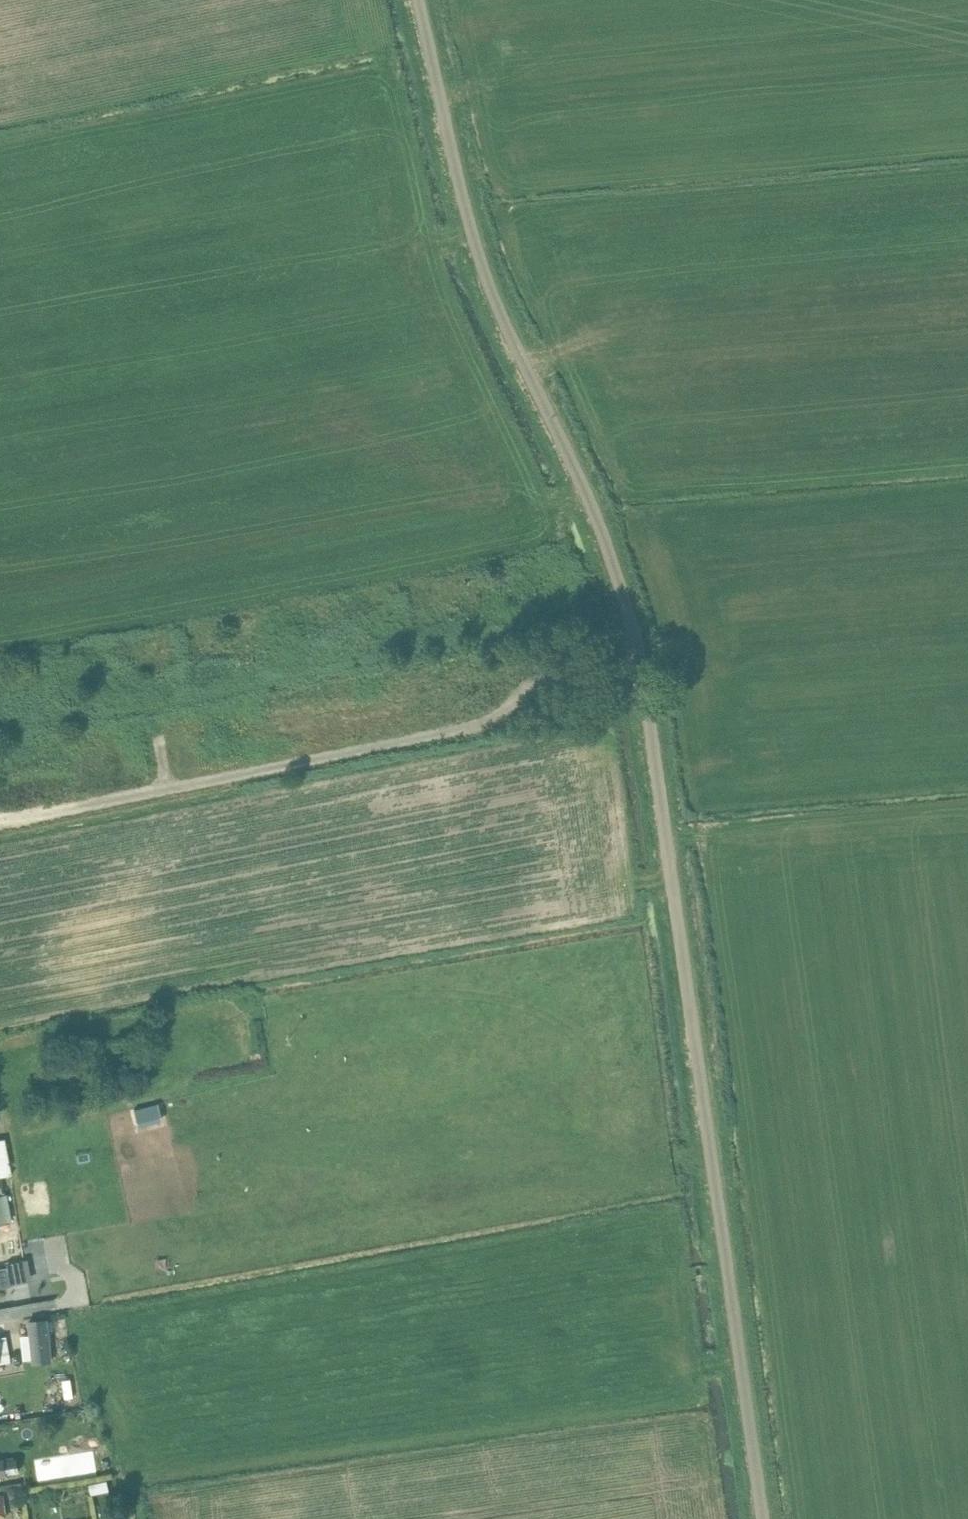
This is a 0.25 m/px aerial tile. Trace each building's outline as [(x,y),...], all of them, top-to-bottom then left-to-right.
[(15,1175),(9,1139),(0,1140),(0,1177),(15,1175)] [(0,1196),(0,1223),(10,1222),(5,1195),(0,1196)] [(15,1261),(13,1249),(0,1252),(0,1264),(15,1261)] [(8,1266),(0,1267),(0,1286),(11,1284),(8,1266)] [(29,1322),(34,1362),(51,1360),(46,1320),(29,1322)] [(11,1361),(7,1335),(0,1336),(0,1363),(11,1361)] [(20,1472),(17,1457),(4,1460),(4,1459),(0,1459),(0,1475),(20,1472)] [(107,1481),(97,1482),(99,1492),(109,1491),(107,1481)] [(5,1495),(0,1496),(0,1517),(8,1516),(5,1495)]
